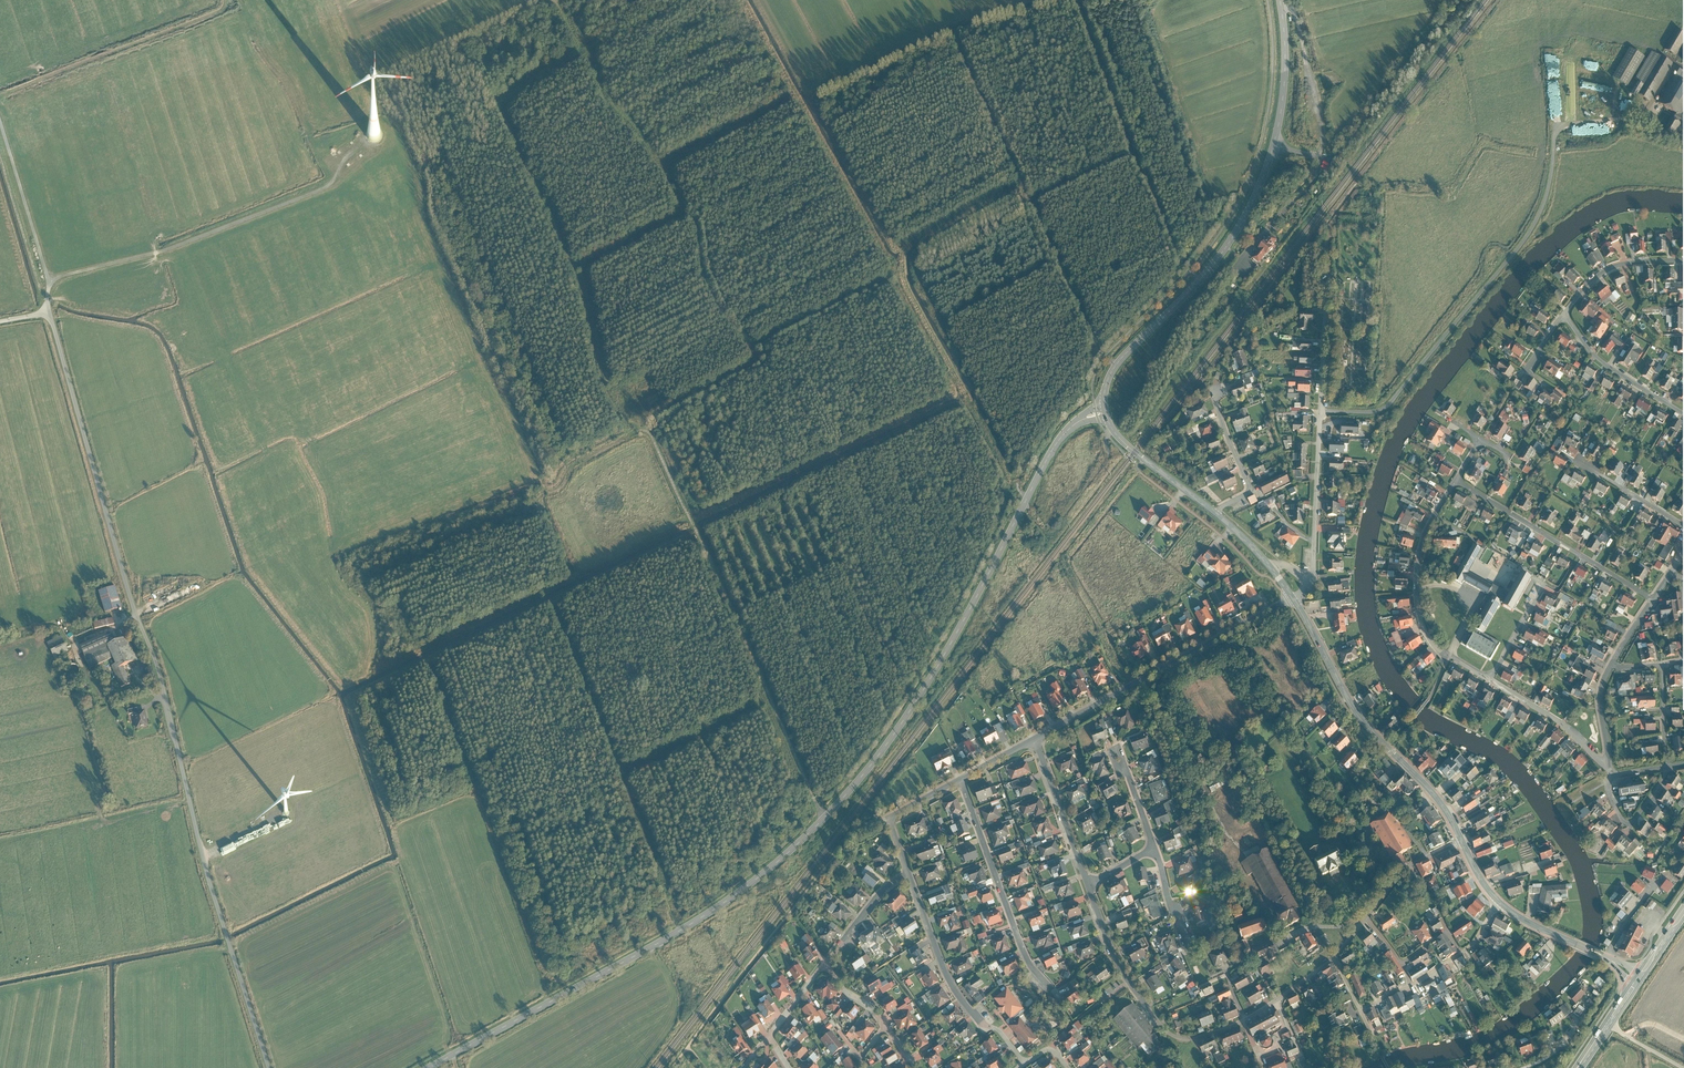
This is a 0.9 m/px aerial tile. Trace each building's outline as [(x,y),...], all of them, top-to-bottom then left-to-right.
[(1610,77),(1629,88),(1647,58),(1628,47),(1610,77)] [(1640,96),(1652,103),(1676,64),(1655,51),(1629,94),(1638,99),(1640,96)] [(1676,113),(1682,116),(1683,114),(1683,71),(1682,70),(1677,78),(1674,76),(1659,103),(1676,113)] [(1666,130),(1676,135),(1682,125),(1683,126),(1683,117),(1682,116),(1676,113),(1666,130)] [(1327,170),(1330,164),(1325,161),(1321,166),(1327,170)] [(1598,234),(1600,233),(1598,228),(1590,230),(1594,241),(1599,239),(1598,234)] [(1613,242),(1622,238),(1619,232),(1610,237),(1613,242)] [(1256,260),(1262,265),(1269,256),(1271,258),(1277,250),(1274,248),(1279,243),(1274,238),(1269,244),(1267,242),(1260,250),(1263,252),(1256,260)] [(1646,253),(1645,242),(1635,243),(1635,254),(1646,253)] [(1666,252),(1666,242),(1657,242),(1657,252),(1666,252)] [(1606,258),(1615,253),(1610,243),(1601,248),(1606,258)] [(1593,268),(1601,262),(1595,253),(1587,258),(1593,268)] [(1557,271),(1553,275),(1559,280),(1566,271),(1558,264),(1554,268),(1557,271)] [(1574,284),(1581,277),(1573,269),(1566,276),(1574,284)] [(1654,281),(1653,271),(1643,272),(1644,282),(1654,281)] [(1674,281),(1674,271),(1665,271),(1665,281),(1674,281)] [(1626,283),(1622,275),(1613,279),(1617,287),(1626,283)] [(1612,295),(1604,285),(1595,293),(1603,303),(1612,295)] [(1566,295),(1558,289),(1553,296),(1561,303),(1566,295)] [(1599,313),(1586,302),(1578,311),(1586,318),(1587,316),(1592,320),(1599,313)] [(1683,331),(1683,310),(1669,310),(1669,317),(1672,317),(1672,331),(1683,331)] [(1550,317),(1542,311),(1536,318),(1544,324),(1550,317)] [(1631,324),(1636,317),(1630,313),(1625,321),(1631,324)] [(1305,330),(1310,331),(1311,323),(1317,323),(1317,314),(1302,314),(1302,323),(1305,323),(1305,330)] [(1521,326),(1524,327),(1523,330),(1526,331),(1528,327),(1531,320),(1525,317),(1521,326)] [(1598,339),(1600,340),(1609,327),(1598,320),(1590,334),(1598,339)] [(1539,331),(1531,325),(1526,332),(1534,338),(1539,331)] [(1572,340),(1562,333),(1556,342),(1566,349),(1572,340)] [(1609,339),(1621,348),(1625,343),(1613,334),(1609,339)] [(1676,339),(1676,347),(1678,347),(1678,353),(1683,353),(1683,339),(1676,339)] [(1614,346),(1607,341),(1601,349),(1608,354),(1614,346)] [(1299,351),(1314,352),(1315,343),(1299,343),(1299,351)] [(1526,350),(1518,343),(1511,351),(1519,358),(1526,350)] [(1643,352),(1631,344),(1620,362),(1627,367),(1631,361),(1636,364),(1643,352)] [(1243,351),(1234,354),(1240,368),(1249,365),(1243,351)] [(1659,358),(1665,361),(1669,355),(1664,352),(1659,358)] [(1300,364),(1314,365),(1314,357),(1295,356),(1295,361),(1301,361),(1300,364)] [(1562,367),(1551,359),(1543,369),(1555,377),(1562,367)] [(1508,378),(1514,370),(1502,361),(1496,369),(1508,378)] [(1593,378),(1598,370),(1588,365),(1584,372),(1593,378)] [(1654,372),(1647,367),(1642,376),(1649,381),(1654,372)] [(1297,378),(1313,379),(1314,371),(1298,370),(1297,378)] [(1254,376),(1244,380),(1247,389),(1252,387),(1251,384),(1256,382),(1254,376)] [(1609,390),(1615,382),(1606,376),(1600,385),(1609,390)] [(1537,383),(1530,378),(1524,386),(1532,392),(1537,383)] [(1673,383),(1665,378),(1660,387),(1668,392),(1673,383)] [(1246,394),(1242,384),(1231,389),(1234,399),(1246,394)] [(1298,392),(1313,393),(1313,385),(1299,384),(1298,392)] [(1628,401),(1633,392),(1624,387),(1619,395),(1628,401)] [(1538,398),(1550,407),(1554,402),(1558,405),(1562,398),(1553,391),(1551,393),(1545,389),(1538,398)] [(1300,409),(1311,410),(1311,399),(1300,398),(1300,409)] [(1647,413),(1651,405),(1641,398),(1636,406),(1647,413)] [(1205,403),(1187,410),(1191,420),(1202,415),(1204,418),(1210,416),(1205,403)] [(1456,409),(1447,404),(1443,412),(1451,416),(1453,413),(1454,413),(1456,409)] [(1485,415),(1487,409),(1479,406),(1477,412),(1485,415)] [(1632,407),(1627,416),(1631,418),(1636,409),(1632,407)] [(1245,409),(1239,411),(1241,416),(1231,420),(1234,428),(1251,422),(1245,409)] [(1294,432),(1308,432),(1309,418),(1301,417),(1301,410),(1293,410),(1293,417),(1295,417),(1294,432)] [(1664,423),(1668,415),(1660,410),(1655,418),(1664,423)] [(1499,416),(1506,421),(1510,416),(1503,411),(1499,416)] [(1572,419),(1578,423),(1582,417),(1576,414),(1572,419)] [(1487,421),(1477,416),(1473,424),(1482,428),(1483,425),(1484,425),(1487,421)] [(1677,432),(1683,423),(1675,419),(1670,428),(1677,432)] [(1216,434),(1211,422),(1198,427),(1199,431),(1202,437),(1209,434),(1209,436),(1216,434)] [(1501,440),(1508,428),(1499,422),(1495,430),(1497,431),(1494,436),(1501,440)] [(1332,424),(1332,432),(1349,432),(1349,430),(1357,430),(1357,424),(1332,424)] [(1197,425),(1187,429),(1189,434),(1199,431),(1198,427),(1197,425)] [(1437,447),(1444,435),(1433,429),(1426,441),(1437,447)] [(1502,440),(1505,442),(1504,443),(1508,445),(1512,438),(1506,434),(1502,440)] [(1251,435),(1239,440),(1244,453),(1256,448),(1251,435)] [(1574,450),(1579,442),(1570,436),(1565,444),(1574,450)] [(1286,449),(1293,447),(1291,437),(1287,437),(1288,440),(1284,441),(1286,449)] [(1221,447),(1217,439),(1207,443),(1210,452),(1221,447)] [(1332,444),(1332,451),(1343,452),(1343,449),(1348,449),(1348,446),(1354,446),(1354,441),(1336,441),(1336,444),(1332,444)] [(1464,444),(1458,441),(1452,451),(1457,455),(1458,453),(1462,455),(1467,448),(1463,446),(1464,444)] [(1613,443),(1609,451),(1615,454),(1619,446),(1613,443)] [(1294,462),(1308,462),(1309,446),(1298,445),(1298,455),(1294,455),(1294,462)] [(1535,450),(1526,445),(1522,451),(1524,452),(1519,459),(1527,463),(1535,450)] [(1603,450),(1595,445),(1589,455),(1597,460),(1603,450)] [(1433,461),(1440,465),(1445,457),(1441,455),(1440,456),(1437,455),(1433,461)] [(1563,469),(1568,461),(1558,455),(1553,463),(1563,469)] [(1229,466),(1225,456),(1212,461),(1216,472),(1229,466)] [(1297,462),(1297,474),(1308,474),(1308,462),(1297,462)] [(1331,462),(1331,472),(1346,472),(1346,463),(1331,462)] [(1618,476),(1624,467),(1616,462),(1610,472),(1618,476)] [(1266,471),(1261,463),(1251,468),(1255,476),(1266,471)] [(1448,476),(1453,469),(1444,463),(1439,471),(1448,476)] [(1522,471),(1528,474),(1532,468),(1526,464),(1522,471)] [(1477,482),(1482,474),(1474,469),(1469,477),(1477,482)] [(1226,476),(1223,470),(1208,477),(1211,483),(1226,476)] [(1581,484),(1586,476),(1576,470),(1571,478),(1581,484)] [(1502,486),(1508,488),(1510,482),(1505,480),(1508,473),(1505,471),(1503,475),(1499,474),(1497,478),(1504,481),(1502,486)] [(1290,481),(1285,472),(1259,486),(1264,495),(1290,481)] [(1238,484),(1233,475),(1221,481),(1226,490),(1238,484)] [(1638,489),(1643,480),(1634,475),(1629,484),(1638,489)] [(1329,478),(1329,492),(1338,493),(1338,486),(1349,486),(1349,481),(1339,480),(1339,478),(1329,478)] [(1604,495),(1610,486),(1600,480),(1595,488),(1604,495)] [(1502,497),(1507,489),(1499,484),(1494,492),(1502,497)] [(1434,500),(1438,492),(1429,487),(1424,495),(1434,500)] [(1660,502),(1666,493),(1657,488),(1652,497),(1660,502)] [(1589,496),(1591,493),(1585,489),(1581,496),(1584,498),(1582,501),(1587,503),(1590,497),(1589,496)] [(1329,505),(1329,517),(1340,517),(1340,513),(1346,514),(1347,490),(1340,490),(1340,505),(1329,505)] [(1462,506),(1467,498),(1457,492),(1453,500),(1462,506)] [(1258,501),(1255,495),(1248,499),(1251,505),(1258,501)] [(1631,500),(1623,495),(1618,503),(1627,508),(1631,500)] [(1257,505),(1259,510),(1276,502),(1273,497),(1257,505)] [(1414,508),(1416,505),(1402,497),(1400,500),(1414,508)] [(1526,512),(1531,504),(1524,499),(1519,507),(1526,512)] [(1683,515),(1683,505),(1680,503),(1678,506),(1675,504),(1671,510),(1683,517),(1683,515)] [(1290,505),(1285,505),(1285,510),(1289,510),(1289,516),(1292,516),(1292,511),(1296,512),(1296,506),(1296,504),(1290,504),(1290,505)] [(1608,511),(1614,514),(1618,508),(1612,505),(1608,511)] [(1146,506),(1138,515),(1148,523),(1156,515),(1146,506)] [(1292,516),(1291,524),(1303,525),(1304,507),(1296,506),(1296,512),(1292,511),(1292,516)] [(1420,523),(1425,515),(1414,508),(1409,517),(1420,523)] [(1653,515),(1642,508),(1637,516),(1648,523),(1653,515)] [(1262,513),(1267,524),(1277,519),(1271,509),(1262,513)] [(1490,522),(1495,514),(1486,509),(1481,517),(1490,522)] [(1174,533),(1183,522),(1169,511),(1158,526),(1162,530),(1165,526),(1174,533)] [(1550,526),(1555,518),(1547,513),(1542,521),(1550,526)] [(1652,524),(1659,527),(1662,519),(1655,516),(1652,524)] [(1681,530),(1665,521),(1654,540),(1666,547),(1672,537),(1676,539),(1681,530)] [(1334,543),(1334,551),(1347,551),(1346,535),(1351,535),(1351,530),(1347,530),(1347,522),(1339,522),(1339,531),(1325,532),(1325,543),(1334,543)] [(1576,535),(1579,531),(1569,524),(1563,535),(1579,544),(1582,538),(1576,535)] [(1517,541),(1524,531),(1516,526),(1515,528),(1512,526),(1508,533),(1511,535),(1510,537),(1517,541)] [(1286,546),(1291,550),(1301,538),(1288,528),(1287,530),(1283,527),(1276,536),(1280,539),(1282,537),(1289,542),(1286,546)] [(1530,544),(1534,534),(1531,533),(1525,547),(1529,548),(1531,544),(1530,544)] [(1412,549),(1415,538),(1404,535),(1401,546),(1412,549)] [(1447,548),(1447,538),(1433,538),(1433,548),(1447,548)] [(1456,545),(1456,539),(1447,538),(1447,548),(1456,549),(1456,545)] [(1595,554),(1601,544),(1592,539),(1587,548),(1595,554)] [(1541,543),(1536,540),(1531,549),(1540,554),(1544,546),(1541,544),(1541,543)] [(1474,628),(1484,634),(1501,603),(1503,604),(1502,606),(1512,612),(1530,579),(1521,573),(1509,594),(1493,585),(1492,586),(1470,573),(1483,551),(1473,545),(1453,580),(1463,586),(1465,582),(1488,595),(1484,601),(1488,603),(1474,628)] [(1223,576),(1233,564),(1218,553),(1216,556),(1210,551),(1203,559),(1211,566),(1210,568),(1219,575),(1221,574),(1223,576)] [(1618,568),(1624,559),(1616,554),(1610,563),(1618,568)] [(1409,566),(1410,556),(1400,555),(1399,565),(1409,566)] [(1567,557),(1562,555),(1558,563),(1566,568),(1570,561),(1567,559),(1567,557)] [(1548,558),(1544,564),(1549,567),(1553,561),(1548,558)] [(1329,562),(1329,574),(1337,574),(1337,570),(1343,570),(1343,561),(1329,562)] [(1658,561),(1654,567),(1660,570),(1664,564),(1658,561)] [(1434,564),(1424,565),(1425,572),(1434,572),(1434,564)] [(1584,568),(1580,565),(1575,574),(1583,578),(1587,571),(1584,569),(1584,568)] [(1540,574),(1547,577),(1549,571),(1541,567),(1540,570),(1541,571),(1540,574)] [(1643,582),(1649,573),(1640,568),(1635,577),(1643,582)] [(1443,576),(1440,582),(1447,584),(1449,578),(1443,576)] [(1407,588),(1407,578),(1395,577),(1394,588),(1407,588)] [(1207,585),(1200,579),(1197,583),(1204,589),(1207,585)] [(1257,594),(1249,579),(1235,587),(1239,594),(1240,596),(1242,595),(1245,593),(1249,599),(1257,594)] [(1609,583),(1604,580),(1599,589),(1608,593),(1612,586),(1609,584),(1609,583)] [(187,595),(201,588),(197,582),(184,589),(187,595)] [(1341,583),(1328,585),(1329,591),(1336,590),(1337,592),(1351,590),(1350,582),(1341,583)] [(115,586),(99,591),(104,612),(121,607),(115,586)] [(1632,608),(1637,599),(1626,593),(1620,603),(1626,606),(1627,605),(1632,608)] [(1659,607),(1660,618),(1669,616),(1670,622),(1678,620),(1677,614),(1683,613),(1681,593),(1672,594),(1673,598),(1665,599),(1666,606),(1659,607)] [(1232,594),(1227,597),(1228,598),(1231,605),(1236,602),(1232,594)] [(1239,594),(1234,597),(1238,605),(1245,602),(1242,595),(1240,596),(1239,594)] [(1552,596),(1548,594),(1543,603),(1552,608),(1557,597),(1553,595),(1552,596)] [(1597,604),(1600,598),(1592,594),(1589,600),(1597,604)] [(1409,607),(1409,597),(1397,598),(1398,609),(1403,609),(1403,607),(1409,607)] [(1231,605),(1228,598),(1214,606),(1221,617),(1234,609),(1231,605)] [(1345,598),(1330,600),(1331,610),(1341,608),(1341,606),(1346,606),(1345,598)] [(1208,600),(1204,602),(1206,607),(1208,610),(1212,608),(1208,600)] [(1615,612),(1622,615),(1626,608),(1618,605),(1615,612)] [(1208,610),(1206,607),(1195,613),(1202,627),(1213,621),(1208,610)] [(1193,620),(1188,611),(1185,613),(1187,619),(1189,622),(1193,620)] [(1542,614),(1538,612),(1533,621),(1542,625),(1548,615),(1544,613),(1542,614)] [(1344,614),(1332,616),(1334,634),(1346,633),(1344,614)] [(1413,626),(1411,616),(1398,619),(1401,630),(1409,629),(1409,627),(1413,626)] [(113,617),(92,623),(94,629),(115,624),(113,617)] [(1189,622),(1187,619),(1174,626),(1179,635),(1183,633),(1186,639),(1196,634),(1189,622)] [(1173,632),(1169,624),(1163,627),(1165,631),(1167,635),(1173,632)] [(1484,634),(1474,628),(1471,627),(1460,645),(1490,661),(1500,643),(1484,634)] [(1605,637),(1613,642),(1618,633),(1613,631),(1614,629),(1611,627),(1605,637)] [(1143,629),(1138,632),(1141,638),(1147,635),(1143,629)] [(1528,630),(1523,639),(1532,644),(1534,641),(1543,646),(1550,635),(1539,629),(1536,635),(1528,630)] [(1167,635),(1165,631),(1153,637),(1158,646),(1170,641),(1167,635)] [(107,635),(82,647),(91,669),(114,658),(108,645),(117,641),(113,633),(107,635)] [(1422,643),(1417,634),(1405,641),(1406,643),(1403,645),(1407,652),(1411,650),(1412,652),(1419,647),(1418,646),(1422,643)] [(128,636),(117,641),(108,645),(114,658),(117,665),(113,667),(122,688),(132,683),(125,667),(139,660),(128,636)] [(1151,643),(1147,636),(1141,639),(1142,642),(1145,646),(1151,643)] [(63,637),(49,643),(55,656),(69,651),(63,637)] [(1145,646),(1142,642),(1132,647),(1134,651),(1132,652),(1135,657),(1137,656),(1139,660),(1149,655),(1145,646)] [(1562,651),(1570,655),(1573,650),(1565,646),(1562,651)] [(1590,655),(1603,661),(1607,653),(1595,646),(1590,655)] [(1674,646),(1664,648),(1666,657),(1676,655),(1674,646)] [(1349,649),(1339,653),(1342,664),(1358,659),(1354,648),(1349,649)] [(1521,652),(1517,649),(1512,658),(1521,663),(1527,653),(1522,651),(1521,652)] [(1655,659),(1653,650),(1644,652),(1645,661),(1655,659)] [(1435,659),(1429,652),(1421,659),(1427,666),(1435,659)] [(1109,675),(1102,662),(1091,668),(1094,673),(1091,675),(1095,683),(1097,683),(1099,686),(1108,681),(1106,677),(1109,675)] [(1461,669),(1457,666),(1452,676),(1460,681),(1464,673),(1460,670),(1461,669)] [(1592,680),(1596,672),(1592,670),(1593,668),(1589,666),(1584,676),(1592,680)] [(1085,679),(1080,669),(1075,672),(1079,682),(1082,680),(1085,679)] [(1510,672),(1506,670),(1501,679),(1510,683),(1515,673),(1511,671),(1510,672)] [(1372,675),(1371,671),(1365,675),(1364,673),(1358,676),(1355,672),(1348,676),(1351,682),(1348,683),(1350,687),(1372,675)] [(1681,681),(1680,672),(1669,673),(1670,687),(1676,687),(1676,682),(1681,681)] [(1446,673),(1442,679),(1447,682),(1451,675),(1446,673)] [(1645,683),(1655,683),(1654,674),(1650,674),(1650,673),(1642,673),(1642,679),(1645,679),(1645,683)] [(1476,678),(1472,676),(1466,685),(1475,690),(1479,682),(1475,680),(1476,678)] [(1631,678),(1616,680),(1617,692),(1633,690),(1631,678)] [(1077,697),(1088,692),(1082,680),(1079,682),(1070,686),(1072,689),(1071,690),(1074,696),(1076,695),(1077,697)] [(1063,689),(1059,681),(1050,685),(1054,693),(1058,691),(1063,689)] [(1570,694),(1582,700),(1589,686),(1580,682),(1576,689),(1574,687),(1570,694)] [(1384,690),(1380,684),(1375,687),(1379,693),(1384,690)] [(1492,687),(1488,685),(1478,701),(1487,706),(1495,691),(1491,689),(1492,687)] [(1054,709),(1065,703),(1058,691),(1054,693),(1047,697),(1054,709)] [(1379,704),(1372,694),(1364,700),(1370,709),(1379,704)] [(1554,699),(1545,695),(1541,703),(1549,708),(1554,699)] [(1509,698),(1505,696),(1499,706),(1507,710),(1512,702),(1508,700),(1509,698)] [(1041,703),(1038,697),(1032,701),(1034,706),(1038,704),(1041,703)] [(1637,697),(1638,708),(1650,708),(1650,707),(1655,707),(1655,698),(1650,698),(1649,697),(1637,697)] [(1044,715),(1038,704),(1034,706),(1028,709),(1034,720),(1044,715)] [(1025,714),(1020,705),(1014,708),(1018,714),(1019,717),(1025,714)] [(1327,715),(1319,706),(1308,715),(1317,725),(1327,715)] [(1527,709),(1523,707),(1517,717),(1525,722),(1531,713),(1526,711),(1527,709)] [(138,712),(133,713),(137,730),(149,727),(146,710),(138,712)] [(1116,718),(1121,727),(1125,725),(1129,731),(1137,726),(1129,711),(1116,718)] [(1019,717),(1018,714),(1008,720),(1015,731),(1024,726),(1019,717)] [(1544,719),(1540,717),(1534,728),(1542,733),(1548,724),(1543,721),(1544,719)] [(1672,718),(1672,728),(1682,728),(1682,717),(1672,718)] [(1398,726),(1391,719),(1381,728),(1387,735),(1398,726)] [(1339,729),(1331,720),(1321,729),(1329,738),(1336,732),(1339,729)] [(1656,721),(1645,722),(1646,731),(1656,731),(1656,729),(1656,721)] [(1005,729),(1001,722),(995,725),(998,732),(1005,729)] [(999,739),(994,728),(981,735),(987,745),(999,739)] [(965,739),(969,737),(971,741),(976,738),(971,729),(962,734),(965,739)] [(1091,733),(1096,744),(1107,739),(1103,729),(1091,733)] [(1562,733),(1558,730),(1550,738),(1558,745),(1564,738),(1560,734),(1562,733)] [(1338,734),(1336,732),(1329,738),(1328,739),(1330,741),(1334,737),(1338,734)] [(1129,741),(1135,751),(1141,748),(1143,752),(1151,747),(1147,741),(1143,733),(1129,741)] [(1350,742),(1343,735),(1337,740),(1333,745),(1340,752),(1350,742)] [(1337,740),(1334,737),(1330,741),(1327,744),(1330,747),(1333,745),(1337,740)] [(1536,749),(1541,752),(1550,740),(1546,737),(1536,749)] [(1672,739),(1674,752),(1683,751),(1683,749),(1682,738),(1672,739)] [(976,752),(970,741),(960,746),(966,757),(976,752)] [(1574,744),(1570,741),(1562,749),(1570,756),(1576,750),(1572,746),(1574,744)] [(1658,752),(1657,743),(1652,744),(1652,743),(1644,744),(1646,756),(1654,754),(1653,753),(1658,752)] [(1556,759),(1563,751),(1559,747),(1551,754),(1556,759)] [(956,761),(950,748),(945,750),(946,753),(951,763),(956,761)] [(1437,763),(1426,751),(1420,757),(1422,758),(1418,761),(1419,762),(1416,766),(1422,772),(1429,765),(1432,768),(1437,763)] [(951,763),(946,753),(931,760),(937,772),(952,764),(951,763)] [(1358,761),(1350,753),(1340,763),(1348,771),(1358,761)] [(1589,761),(1582,754),(1575,761),(1582,768),(1589,761)] [(1057,763),(1062,774),(1071,769),(1073,773),(1080,769),(1074,755),(1057,763)] [(1148,771),(1151,775),(1161,769),(1153,755),(1140,762),(1146,772),(1148,771)] [(1466,762),(1459,755),(1453,761),(1456,764),(1451,769),(1447,766),(1441,772),(1449,779),(1466,762)] [(1090,763),(1093,773),(1098,771),(1101,778),(1111,775),(1106,758),(1090,763)] [(1028,763),(1009,770),(1013,781),(1033,773),(1028,763)] [(1479,772),(1472,766),(1464,774),(1470,781),(1479,772)] [(1498,778),(1492,769),(1483,776),(1490,785),(1498,778)] [(1419,787),(1404,771),(1393,781),(1392,783),(1396,787),(1397,788),(1402,784),(1411,794),(1419,787)] [(1393,781),(1386,773),(1379,779),(1386,787),(1388,786),(1392,783),(1393,781)] [(1681,780),(1673,775),(1666,785),(1675,790),(1681,780)] [(1154,784),(1150,786),(1157,805),(1172,800),(1163,777),(1153,780),(1154,784)] [(1555,777),(1549,782),(1551,785),(1558,781),(1555,777)] [(1218,780),(1208,784),(1210,791),(1221,787),(1218,780)] [(1035,781),(1018,787),(1022,798),(1039,792),(1035,781)] [(1594,781),(1579,792),(1587,802),(1595,796),(1597,798),(1601,795),(1596,788),(1598,786),(1594,781)] [(1620,797),(1645,792),(1643,781),(1618,786),(1620,797)] [(1115,783),(1102,790),(1108,800),(1121,793),(1115,783)] [(980,802),(994,798),(990,784),(976,789),(980,802)] [(1080,786),(1067,793),(1073,802),(1086,795),(1080,786)] [(1674,797),(1678,800),(1681,794),(1675,790),(1673,793),(1675,794),(1674,797)] [(1671,796),(1663,791),(1656,801),(1664,806),(1671,796)] [(1460,793),(1459,792),(1452,799),(1455,802),(1462,796),(1460,793)] [(1481,802),(1476,795),(1473,798),(1477,805),(1481,802)] [(1473,798),(1461,806),(1465,812),(1469,810),(1469,811),(1477,805),(1473,798)] [(953,809),(955,817),(965,814),(960,799),(945,804),(947,811),(953,809)] [(1041,799),(1021,807),(1025,816),(1035,813),(1037,818),(1047,814),(1041,799)] [(1634,800),(1622,802),(1624,810),(1635,809),(1634,800)] [(1606,811),(1597,803),(1591,811),(1599,819),(1606,811)] [(1129,804),(1114,809),(1117,816),(1126,813),(1128,818),(1134,816),(1129,804)] [(1661,811),(1653,806),(1646,816),(1654,821),(1661,811)] [(987,824),(1001,819),(997,807),(983,812),(987,824)] [(1425,811),(1422,807),(1414,811),(1417,816),(1420,814),(1425,811)] [(1441,820),(1432,807),(1425,811),(1420,814),(1429,828),(1441,820)] [(1585,807),(1580,812),(1582,814),(1578,817),(1581,820),(1590,813),(1585,807)] [(1667,807),(1663,812),(1668,816),(1672,811),(1667,807)] [(1154,815),(1158,827),(1171,822),(1167,811),(1154,815)] [(1393,812),(1371,825),(1393,861),(1396,860),(1401,869),(1409,864),(1403,855),(1415,847),(1393,812)] [(1091,814),(1078,822),(1085,833),(1098,825),(1091,814)] [(1474,824),(1478,831),(1492,824),(1488,816),(1474,824)] [(918,833),(919,836),(929,833),(924,818),(905,825),(910,835),(918,833)] [(1617,827),(1609,819),(1602,827),(1611,834),(1617,827)] [(1049,820),(1035,824),(1039,835),(1052,830),(1049,820)] [(958,823),(962,837),(971,834),(967,821),(958,823)] [(1651,827),(1643,822),(1636,832),(1644,837),(1651,827)] [(1659,823),(1653,829),(1661,836),(1667,830),(1659,823)] [(1007,826),(991,832),(996,847),(1007,844),(1005,838),(1011,836),(1007,826)] [(1135,828),(1126,834),(1132,846),(1142,840),(1135,828)] [(1441,833),(1430,839),(1436,849),(1446,844),(1441,833)] [(1473,840),(1477,849),(1493,842),(1489,833),(1473,840)] [(1633,842),(1624,835),(1618,843),(1626,850),(1633,842)] [(1163,840),(1167,851),(1178,846),(1174,836),(1163,840)] [(1512,840),(1503,844),(1505,848),(1514,844),(1512,840)] [(1029,850),(1042,845),(1040,842),(1028,846),(1029,850)] [(1057,843),(1041,849),(1045,859),(1061,853),(1057,843)] [(933,846),(916,852),(921,864),(939,858),(933,846)] [(1317,861),(1316,862),(1323,876),(1330,872),(1331,874),(1341,870),(1340,868),(1347,864),(1339,850),(1337,851),(1335,847),(1330,849),(1332,853),(1326,857),(1320,846),(1312,851),(1317,861)] [(1477,853),(1479,859),(1494,853),(1491,846),(1482,850),(1483,851),(1477,853)] [(963,851),(967,863),(981,859),(977,847),(963,851)] [(1249,881),(1256,877),(1282,928),(1304,917),(1268,847),(1239,862),(1249,881)] [(1108,848),(1096,852),(1100,864),(1112,860),(1108,848)] [(1012,849),(998,854),(1001,864),(1015,859),(1012,849)] [(1541,853),(1544,861),(1555,857),(1552,849),(1541,853)] [(878,870),(888,877),(897,865),(880,851),(872,861),(880,867),(878,870)] [(1463,859),(1458,851),(1449,855),(1453,864),(1463,859)] [(1447,852),(1434,858),(1440,870),(1453,864),(1449,855),(1447,852)] [(1190,858),(1175,863),(1180,877),(1194,872),(1190,858)] [(1459,876),(1468,872),(1463,859),(1453,864),(1459,876)] [(1430,860),(1418,866),(1424,879),(1432,875),(1430,872),(1435,869),(1430,860)] [(1065,864),(1052,868),(1054,876),(1060,874),(1062,878),(1069,876),(1065,864)] [(1484,868),(1488,879),(1499,874),(1494,864),(1484,868)] [(1500,868),(1502,873),(1504,872),(1506,877),(1515,874),(1511,864),(1500,868)] [(1545,869),(1548,878),(1559,874),(1556,865),(1545,869)] [(1681,865),(1674,875),(1681,880),(1683,876),(1683,867),(1681,865)] [(1656,871),(1646,867),(1642,877),(1651,880),(1652,879),(1653,880),(1656,871)] [(939,868),(923,873),(927,885),(942,878),(939,868)] [(977,881),(979,885),(989,882),(985,868),(969,872),(972,882),(977,881)] [(1148,869),(1137,870),(1139,884),(1152,882),(1153,889),(1158,889),(1156,877),(1149,878),(1148,869)] [(862,881),(874,890),(880,882),(869,872),(862,881)] [(1025,872),(1008,877),(1011,886),(1020,883),(1021,887),(1029,884),(1027,879),(1025,872)] [(1436,876),(1425,881),(1429,890),(1440,886),(1436,876)] [(1639,879),(1630,889),(1639,896),(1647,886),(1639,879)] [(1108,888),(1113,898),(1128,890),(1123,880),(1108,888)] [(1193,880),(1181,888),(1187,898),(1192,896),(1194,899),(1201,894),(1193,880)] [(1660,889),(1667,894),(1674,886),(1667,880),(1660,889)] [(1071,882),(1055,888),(1058,897),(1065,894),(1067,898),(1076,895),(1071,882)] [(1507,887),(1510,898),(1524,894),(1521,883),(1507,887)] [(863,906),(868,899),(860,893),(863,890),(855,884),(848,893),(851,895),(847,901),(856,908),(859,903),(863,906)] [(1468,884),(1461,888),(1465,896),(1465,897),(1472,893),(1468,884)] [(1542,895),(1538,911),(1550,914),(1553,899),(1569,899),(1568,886),(1544,888),(1543,890),(1542,895)] [(1460,887),(1453,891),(1458,900),(1465,896),(1461,888),(1460,887)] [(982,896),(985,904),(997,900),(992,889),(981,893),(980,890),(969,894),(971,900),(982,896)] [(1145,897),(1147,900),(1158,896),(1156,890),(1145,897)] [(1635,898),(1625,891),(1615,904),(1624,911),(1635,898)] [(943,892),(928,897),(932,908),(949,902),(943,892)] [(901,893),(887,906),(896,914),(909,902),(901,893)] [(1030,894),(1015,898),(1020,912),(1030,909),(1028,904),(1032,903),(1030,894)] [(1166,916),(1162,905),(1158,896),(1147,900),(1142,902),(1146,911),(1151,909),(1155,920),(1166,916)] [(1478,900),(1473,906),(1480,912),(1480,913),(1485,907),(1478,900)] [(1645,908),(1650,912),(1656,903),(1650,900),(1645,908)] [(848,922),(854,914),(840,904),(839,906),(835,903),(829,911),(841,920),(843,918),(848,922)] [(1080,904),(1067,909),(1071,919),(1084,915),(1080,904)] [(1472,905),(1467,911),(1474,918),(1480,912),(1473,906),(1472,905)] [(959,917),(966,914),(963,906),(956,908),(959,917)] [(1202,908),(1191,911),(1195,925),(1206,922),(1202,908)] [(988,915),(991,927),(1003,923),(999,911),(988,915)] [(1620,911),(1616,915),(1622,920),(1625,915),(1620,911)] [(956,913),(939,919),(942,928),(950,925),(953,933),(963,929),(956,913)] [(1043,913),(1029,918),(1033,928),(1047,924),(1043,913)] [(980,915),(973,918),(975,924),(983,922),(980,915)] [(1391,916),(1379,925),(1383,931),(1396,923),(1391,916)] [(1501,916),(1495,925),(1508,933),(1514,924),(1501,916)] [(901,928),(908,938),(920,929),(913,919),(901,928)] [(1117,923),(1120,932),(1130,928),(1127,919),(1117,923)] [(965,929),(971,927),(968,920),(962,922),(965,929)] [(1445,929),(1440,920),(1431,926),(1437,934),(1445,929)] [(1457,929),(1453,932),(1457,939),(1473,929),(1472,927),(1474,926),(1469,920),(1457,928),(1457,929)] [(1262,921),(1241,929),(1246,940),(1266,933),(1269,931),(1271,928),(1270,924),(1266,921),(1262,921)] [(1076,926),(1070,928),(1074,937),(1081,934),(1082,938),(1091,934),(1087,922),(1076,926)] [(1425,924),(1420,928),(1428,941),(1433,939),(1428,931),(1430,930),(1425,924)] [(1633,926),(1620,951),(1633,958),(1638,949),(1641,951),(1643,945),(1640,944),(1646,933),(1633,926)] [(830,945),(839,934),(829,927),(821,938),(830,945)] [(876,927),(861,937),(867,946),(874,941),(878,945),(885,940),(876,927)] [(1423,945),(1428,941),(1420,928),(1413,932),(1416,939),(1418,937),(1423,945)] [(1506,939),(1492,931),(1486,940),(1501,949),(1506,939)] [(1173,933),(1158,939),(1161,947),(1165,946),(1168,955),(1179,951),(1173,933)] [(1361,940),(1367,948),(1377,941),(1371,933),(1361,940)] [(1051,934),(1034,940),(1037,949),(1046,946),(1046,949),(1055,946),(1054,942),(1051,934)] [(807,935),(802,939),(808,947),(813,944),(807,935)] [(1311,938),(1309,935),(1301,941),(1309,950),(1317,944),(1314,940),(1315,940),(1313,937),(1311,938)] [(964,936),(945,942),(948,952),(960,948),(962,955),(969,951),(964,936)] [(1003,954),(1012,951),(1010,947),(1011,947),(1007,936),(993,941),(997,952),(1002,950),(1003,954)] [(1439,949),(1449,943),(1445,936),(1435,942),(1439,949)] [(1139,943),(1140,945),(1144,952),(1150,948),(1145,939),(1139,943)] [(783,950),(788,946),(785,940),(779,944),(783,950)] [(1249,949),(1245,941),(1239,945),(1242,952),(1249,949)] [(1278,952),(1272,941),(1251,951),(1257,962),(1268,956),(1270,960),(1275,958),(1274,954),(1278,952)] [(1449,943),(1439,949),(1447,960),(1457,953),(1450,942),(1449,943)] [(1082,947),(1078,948),(1079,949),(1082,959),(1097,954),(1093,943),(1082,947)] [(1533,949),(1526,943),(1518,952),(1525,958),(1533,949)] [(1140,945),(1128,952),(1135,964),(1147,957),(1144,952),(1140,945)] [(810,964),(820,957),(812,947),(802,954),(810,964)] [(911,956),(917,966),(928,960),(921,949),(911,956)] [(1211,956),(1217,968),(1233,961),(1227,949),(1211,956)] [(1352,949),(1347,952),(1347,954),(1352,961),(1357,958),(1352,949)] [(1479,956),(1487,968),(1496,962),(1488,950),(1479,956)] [(1411,961),(1415,967),(1430,958),(1425,951),(1416,957),(1417,958),(1411,961)] [(1384,957),(1397,977),(1403,973),(1390,953),(1384,957)] [(1293,954),(1289,956),(1292,962),(1298,959),(1296,954),(1294,955),(1293,954)] [(1347,954),(1339,958),(1344,966),(1352,961),(1347,954)] [(859,955),(849,961),(859,974),(868,968),(872,962),(868,955),(863,959),(859,955)] [(1054,955),(1044,961),(1049,969),(1059,964),(1054,955)] [(1551,965),(1543,956),(1533,967),(1541,975),(1551,965)] [(1465,957),(1456,962),(1461,971),(1470,966),(1465,957)] [(968,959),(953,965),(958,976),(974,968),(968,959)] [(1017,959),(1002,965),(1008,978),(1023,970),(1017,959)] [(1180,960),(1172,966),(1177,973),(1174,975),(1177,979),(1175,980),(1180,988),(1189,982),(1184,976),(1189,973),(1180,960)] [(997,962),(989,966),(991,971),(999,966),(997,962)] [(1415,969),(1408,973),(1414,982),(1429,972),(1424,964),(1416,970),(1415,969)] [(796,982),(806,976),(800,965),(790,971),(796,982)] [(1270,971),(1266,965),(1257,970),(1261,976),(1270,971)] [(1337,973),(1332,965),(1321,971),(1326,980),(1330,978),(1337,973)] [(1153,979),(1158,976),(1156,974),(1164,970),(1161,966),(1149,973),(1153,979)] [(1446,985),(1456,981),(1452,972),(1450,973),(1448,968),(1439,972),(1446,985)] [(1095,976),(1100,973),(1098,969),(1085,978),(1088,981),(1095,976)] [(1095,976),(1100,983),(1110,975),(1106,969),(1100,973),(1095,976)] [(934,972),(924,979),(931,990),(941,982),(934,972)] [(1337,989),(1344,984),(1337,973),(1330,978),(1333,983),(1328,986),(1331,990),(1336,987),(1337,989)] [(1359,975),(1352,978),(1356,988),(1363,984),(1359,975)] [(1392,994),(1398,990),(1395,985),(1394,985),(1389,975),(1384,978),(1387,984),(1392,994)] [(781,1003),(791,995),(785,987),(789,984),(784,976),(778,980),(781,986),(773,991),(781,1003)] [(1165,988),(1158,976),(1153,979),(1148,982),(1156,994),(1165,988)] [(1246,977),(1234,984),(1239,993),(1251,986),(1246,977)] [(982,978),(965,987),(978,1005),(986,1001),(979,990),(986,984),(982,978)] [(877,980),(868,985),(872,995),(881,991),(884,995),(896,987),(893,983),(890,984),(887,981),(882,983),(877,980)] [(1077,980),(1069,986),(1072,991),(1081,985),(1077,980)] [(828,981),(817,990),(822,1000),(828,998),(830,1001),(840,994),(828,981)] [(1434,981),(1424,986),(1430,995),(1440,990),(1434,981)] [(757,986),(760,992),(766,990),(762,983),(757,986)] [(1199,990),(1198,990),(1195,983),(1187,986),(1191,997),(1200,994),(1199,990)] [(1365,983),(1363,984),(1356,988),(1361,1000),(1369,996),(1366,990),(1368,989),(1365,983)] [(1377,997),(1386,993),(1381,983),(1372,987),(1377,997)] [(1213,985),(1204,989),(1208,998),(1216,994),(1213,985)] [(1315,994),(1310,986),(1301,991),(1306,999),(1315,994)] [(932,996),(940,1008),(952,1001),(944,988),(932,996)] [(1579,988),(1571,997),(1578,1004),(1586,995),(1579,988)] [(1023,1009),(1007,989),(994,1000),(1001,1008),(999,1009),(1003,1014),(1005,1012),(1011,1020),(1023,1009)] [(1065,997),(1072,1007),(1083,999),(1076,989),(1065,997)] [(1259,990),(1248,997),(1253,1006),(1264,1001),(1262,997),(1259,990)] [(1231,991),(1219,996),(1221,1002),(1234,997),(1231,991)] [(1348,994),(1341,998),(1345,1004),(1351,1001),(1348,994)] [(1404,994),(1394,998),(1401,1011),(1402,1013),(1417,1006),(1413,998),(1407,1001),(1404,994)] [(1289,999),(1293,1007),(1302,1003),(1299,995),(1289,999)] [(1487,995),(1481,999),(1484,1003),(1490,1000),(1487,995)] [(766,1020),(777,1013),(772,1006),(775,1003),(770,996),(765,999),(768,1002),(758,1008),(766,1020)] [(1086,999),(1089,1004),(1094,1002),(1091,996),(1086,999)] [(894,998),(883,1003),(888,1013),(897,1009),(900,1012),(909,1006),(906,1003),(900,1006),(894,998)] [(1394,998),(1387,1001),(1394,1015),(1401,1011),(1394,998)] [(1224,1012),(1228,1023),(1241,1018),(1237,1007),(1234,1000),(1224,1004),(1227,1011),(1224,1012)] [(833,1001),(827,1007),(835,1013),(840,1006),(833,1001)] [(821,1018),(812,1004),(803,1010),(806,1016),(805,1017),(810,1025),(821,1018)] [(1129,1039),(1149,1022),(1134,1004),(1114,1021),(1129,1039)] [(851,1005),(845,1014),(854,1022),(861,1011),(851,1005)] [(1575,1013),(1568,1005),(1561,1011),(1567,1019),(1575,1013)] [(946,1017),(952,1025),(956,1022),(958,1025),(967,1019),(957,1008),(946,1017)] [(1367,1012),(1373,1024),(1381,1020),(1376,1009),(1367,1012)] [(910,1011),(895,1021),(901,1032),(907,1028),(908,1032),(918,1025),(910,1011)] [(1561,1011),(1548,1019),(1555,1027),(1567,1019),(1561,1011)] [(1200,1016),(1204,1028),(1217,1024),(1212,1012),(1200,1016)] [(1275,1013),(1247,1027),(1254,1039),(1261,1036),(1262,1039),(1268,1036),(1267,1033),(1281,1025),(1275,1013)] [(1347,1022),(1350,1021),(1346,1013),(1331,1020),(1337,1033),(1349,1027),(1347,1022)] [(750,1038),(761,1033),(759,1027),(762,1024),(756,1016),(751,1018),(753,1023),(744,1029),(750,1038)] [(1028,1029),(1019,1019),(1009,1027),(1017,1037),(1016,1038),(1025,1050),(1038,1039),(1029,1028),(1028,1029)] [(1296,1034),(1303,1031),(1298,1019),(1291,1022),(1296,1034)] [(866,1022),(857,1034),(867,1042),(877,1030),(866,1022)] [(1149,1022),(1129,1039),(1139,1050),(1146,1044),(1156,1055),(1165,1047),(1160,1041),(1163,1038),(1149,1022)] [(959,1033),(965,1040),(969,1038),(972,1042),(980,1036),(970,1024),(959,1033)] [(738,1037),(742,1034),(736,1026),(733,1029),(738,1037)] [(791,1026),(785,1035),(793,1043),(800,1032),(791,1026)] [(1063,1044),(1070,1052),(1080,1044),(1074,1037),(1079,1033),(1074,1027),(1066,1033),(1070,1038),(1063,1044)] [(1241,1028),(1221,1037),(1226,1048),(1246,1040),(1241,1028)] [(1540,1032),(1543,1039),(1550,1037),(1547,1029),(1540,1032)] [(925,1038),(921,1031),(911,1038),(915,1044),(925,1038)] [(838,1040),(831,1032),(821,1041),(828,1049),(838,1040)] [(1088,1036),(1085,1038),(1088,1042),(1079,1048),(1081,1051),(1093,1044),(1088,1036)] [(1264,1050),(1269,1052),(1274,1049),(1276,1044),(1273,1039),(1268,1037),(1262,1040),(1261,1046),(1264,1050)] [(1391,1041),(1395,1049),(1402,1046),(1399,1037),(1391,1041)] [(925,1038),(915,1044),(919,1051),(929,1045),(925,1038)] [(1215,1038),(1207,1041),(1212,1051),(1214,1050),(1216,1055),(1215,1055),(1220,1065),(1225,1063),(1218,1048),(1220,1047),(1215,1038)] [(732,1044),(741,1056),(750,1049),(743,1039),(732,1044)] [(984,1045),(992,1057),(1001,1051),(993,1039),(984,1045)] [(838,1040),(828,1049),(835,1057),(845,1048),(838,1040)] [(1212,1051),(1207,1041),(1200,1045),(1207,1060),(1211,1059),(1208,1053),(1212,1051)] [(1292,1050),(1288,1052),(1290,1058),(1302,1054),(1298,1047),(1297,1048),(1294,1042),(1289,1044),(1292,1050)] [(1532,1042),(1520,1046),(1524,1056),(1528,1055),(1529,1058),(1533,1056),(1532,1054),(1536,1052),(1532,1042)] [(926,1058),(932,1067),(935,1067),(945,1062),(939,1053),(944,1051),(940,1044),(933,1048),(936,1052),(926,1058)] [(801,1045),(795,1055),(801,1061),(809,1052),(801,1045)] [(894,1053),(889,1046),(879,1052),(884,1060),(894,1053)] [(1084,1052),(1075,1059),(1080,1066),(1089,1059),(1084,1052)] [(894,1053),(884,1060),(889,1067),(899,1060),(894,1053)] [(808,1067),(819,1067),(816,1064),(820,1058),(815,1054),(807,1061),(811,1063),(808,1067)] [(980,1063),(988,1059),(986,1055),(978,1060),(980,1063)] [(1490,1067),(1498,1067),(1502,1066),(1498,1055),(1487,1059),(1490,1067)] [(1298,1059),(1301,1067),(1307,1067),(1304,1057),(1298,1059)] [(844,1064),(847,1067),(857,1067),(858,1067),(851,1058),(844,1064)] [(987,1065),(989,1067),(1004,1067),(1005,1067),(998,1058),(987,1065)] [(1270,1066),(1271,1067),(1288,1067),(1285,1060),(1270,1066)]
